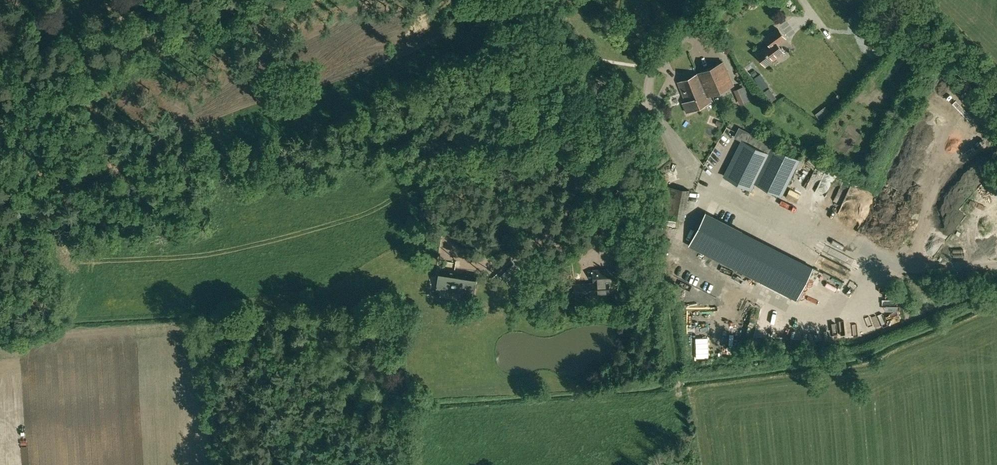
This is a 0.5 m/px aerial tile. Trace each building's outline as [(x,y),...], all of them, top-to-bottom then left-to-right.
[(859,17),(858,35),(868,36),(870,18),(859,17)] [(766,65),(784,52),(778,44),(786,38),(778,27),(765,36),(770,43),(757,52),(766,65)] [(882,32),(872,31),(870,47),(880,48),(882,32)] [(686,102),(683,103),(687,112),(711,102),(709,95),(733,85),(723,62),(677,82),(686,102)] [(754,78),(758,82),(763,78),(760,74),(754,78)] [(589,75),(583,85),(595,92),(601,82),(589,75)] [(606,91),(605,93),(605,100),(607,99),(612,102),(617,102),(620,97),(620,92),(615,88),(610,89),(608,92),(606,91)] [(742,140),(724,176),(752,190),(755,182),(782,196),(793,174),(797,167),(800,161),(773,147),(774,144),(747,131),(742,140)] [(661,191),(657,213),(662,214),(666,191),(661,191)] [(706,213),(689,246),(696,249),(711,257),(727,224),(712,216),(706,213)] [(663,227),(675,229),(676,226),(678,226),(678,221),(654,217),(653,222),(663,224),(663,227)] [(814,268),(727,224),(711,257),(798,300),(809,277),(814,268)] [(814,268),(809,277),(815,280),(820,271),(814,268)] [(440,270),(437,288),(474,293),(477,275),(454,272),(440,270)] [(593,272),(594,285),(574,286),(575,296),(609,294),(609,284),(613,284),(612,271),(593,272)]
